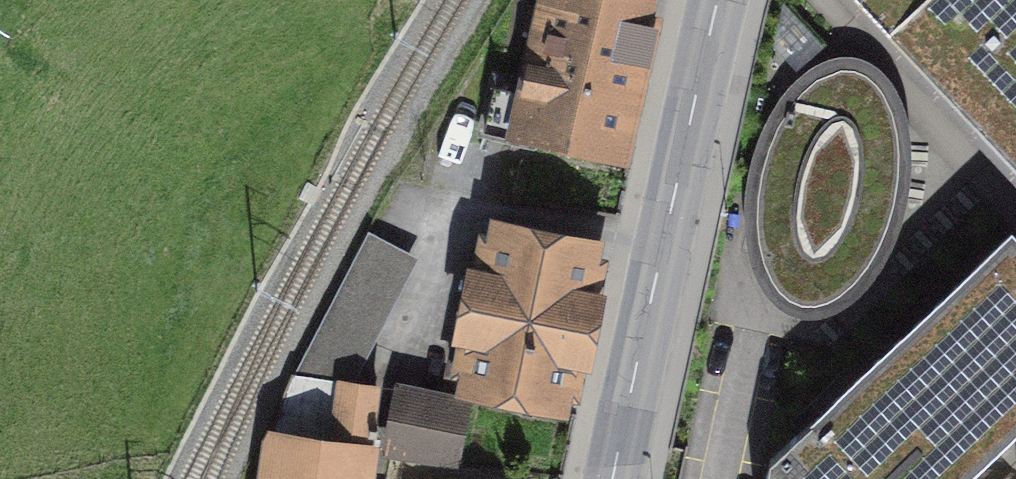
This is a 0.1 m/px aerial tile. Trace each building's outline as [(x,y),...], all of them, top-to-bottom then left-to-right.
[(646,0),(541,0),(527,64),(543,68),(536,97),(495,87),(486,131),(529,141),(532,125),(613,144),(626,89),(631,89),(635,69),(631,67),(646,0)] [(1015,167),(1015,0),(859,0),(1015,167)] [(747,245),(764,293),(783,318),(821,324),(863,306),(890,274),(912,216),(918,166),(918,131),(907,99),(873,62),(827,59),(794,83),(768,127),(754,160),(748,195),(747,245)] [(1015,406),(1015,227),(997,207),(754,441),(744,478),(935,478),(1015,406)] [(293,377),(352,386),(418,260),(368,234),(293,377)] [(559,399),(588,252),(501,234),(471,380),(559,399)] [(352,386),(293,377),(275,439),(269,478),(364,478),(377,390),(352,386)] [(468,408),(403,395),(391,456),(407,458),(457,465),(458,465),(468,408)] [(407,458),(403,478),(454,478),(457,465),(407,458)]
